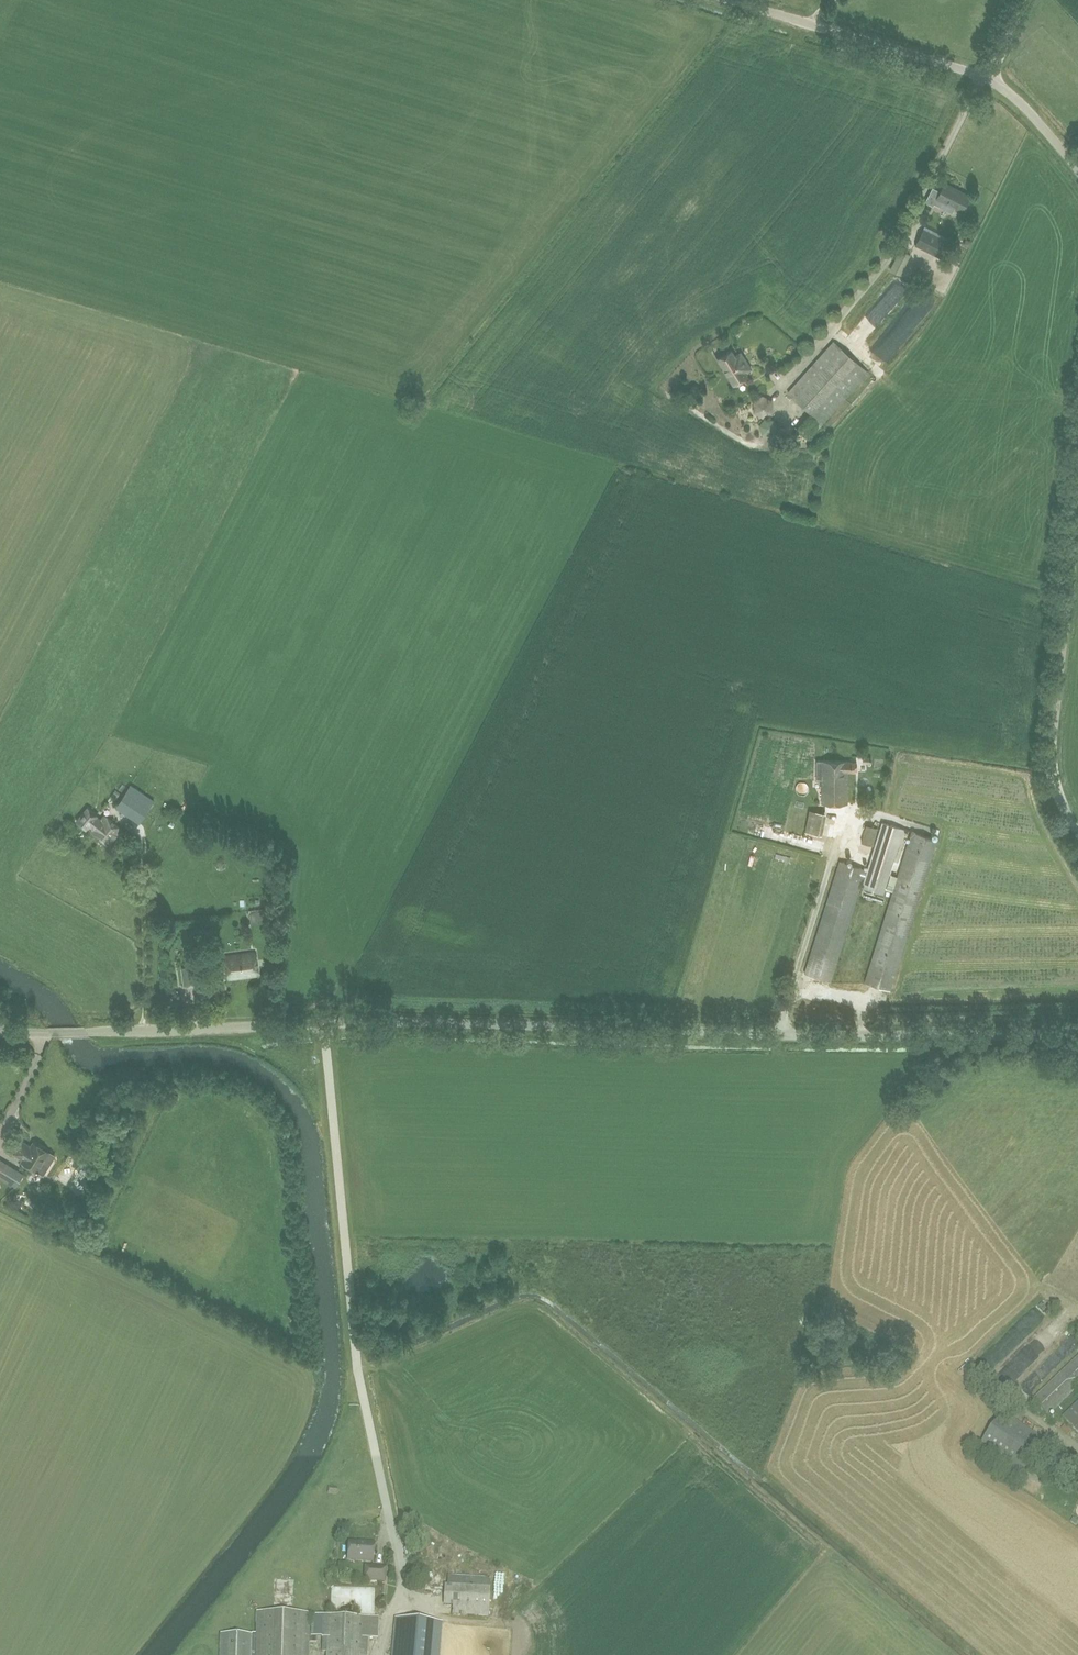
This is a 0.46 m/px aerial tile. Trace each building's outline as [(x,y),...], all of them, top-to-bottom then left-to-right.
[(937,199),(962,211),(970,196),(945,183),(937,199)] [(916,245),(942,258),(950,242),(924,229),(916,245)] [(900,274),(906,262),(896,257),(890,269),(900,274)] [(914,327),(938,304),(928,293),(904,316),(914,327)] [(798,429),(809,439),(869,372),(834,341),(789,392),(812,412),(798,429)] [(718,358),(735,385),(749,376),(746,372),(752,368),(742,352),(736,356),(732,350),(718,358)] [(850,804),(850,776),(851,771),(859,772),(859,762),(825,761),(816,761),(815,779),(825,779),(824,803),(850,804)] [(139,824),(156,801),(131,784),(115,808),(139,824)] [(96,827),(92,832),(109,846),(123,829),(105,815),(100,821),(96,818),(98,816),(88,808),(77,822),(87,829),(92,823),(96,827)] [(825,814),(800,809),(796,830),(820,835),(825,814)] [(906,830),(883,822),(861,888),(884,895),(906,830)] [(873,846),(877,828),(866,825),(861,843),(873,846)] [(913,832),(865,982),(891,990),(938,840),(913,832)] [(840,861),(805,973),(832,982),(867,869),(840,861)] [(268,922),(267,912),(250,915),(251,924),(268,922)] [(254,953),(227,957),(229,980),(257,976),(254,953)] [(182,987),(199,985),(196,965),(180,967),(182,987)] [(24,1160),(23,1162),(37,1171),(48,1152),(34,1143),(31,1148),(22,1142),(14,1154),(24,1160)] [(59,1170),(54,1167),(60,1158),(56,1154),(44,1171),(53,1178),(59,1170)] [(0,1159),(0,1176),(15,1186),(23,1174),(0,1159)] [(1027,1322),(1019,1327),(1027,1338),(1034,1333),(1027,1322)] [(1002,1363),(1021,1345),(1012,1335),(993,1353),(1002,1363)] [(1005,1374),(1015,1384),(1036,1364),(1030,1358),(1031,1357),(1035,1362),(1040,1358),(1031,1349),(1005,1374)] [(1032,1397),(1048,1415),(1077,1387),(1077,1355),(1032,1397)] [(1063,1417),(1077,1433),(1077,1402),(1063,1417)] [(1042,1441),(1001,1410),(976,1441),(1017,1473),(1042,1441)] [(363,1543),(350,1542),(348,1558),(373,1561),(375,1543),(364,1542),(363,1543)] [(365,1579),(385,1581),(386,1568),(366,1566),(365,1579)] [(489,1606),(490,1587),(490,1578),(448,1575),(447,1584),(446,1584),(445,1604),(453,1605),(452,1615),(488,1617),(489,1606)] [(380,1614),(363,1615),(363,1633),(380,1633),(380,1614)] [(392,1654),(439,1654),(441,1622),(395,1618),(392,1654)]
